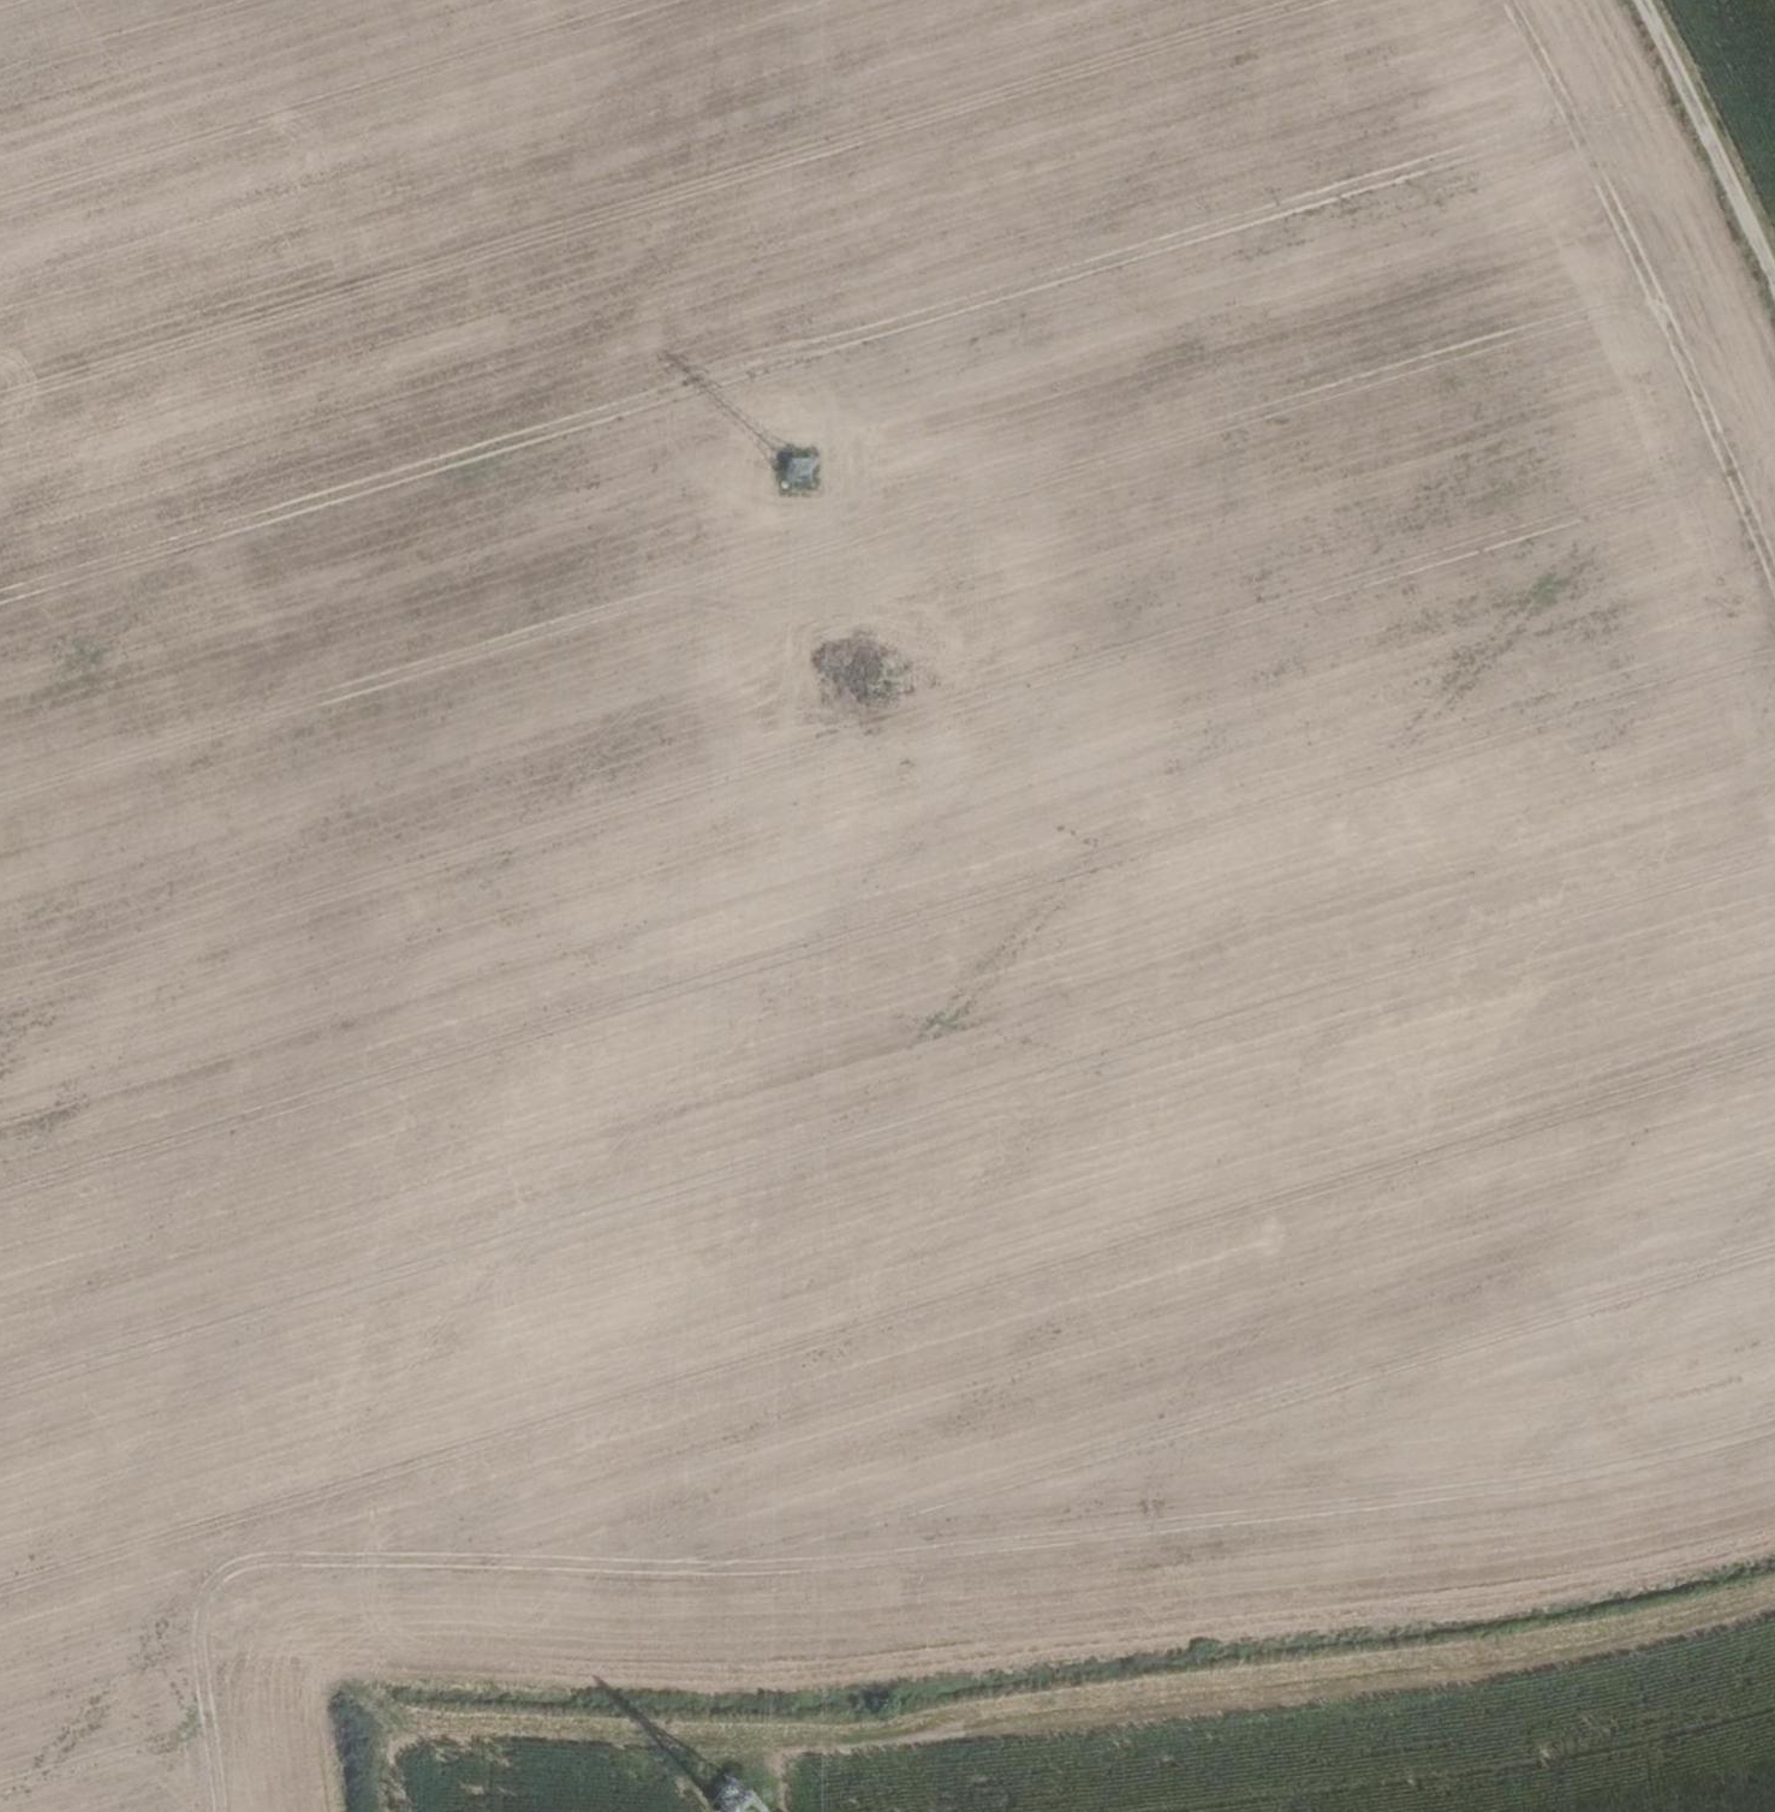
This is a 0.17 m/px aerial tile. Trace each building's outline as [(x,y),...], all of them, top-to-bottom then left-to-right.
[(788,453),(788,485),(817,484),(816,453),(788,453)] [(755,1790),(728,1778),(715,1807),(726,1811),(745,1811),(755,1790)]
